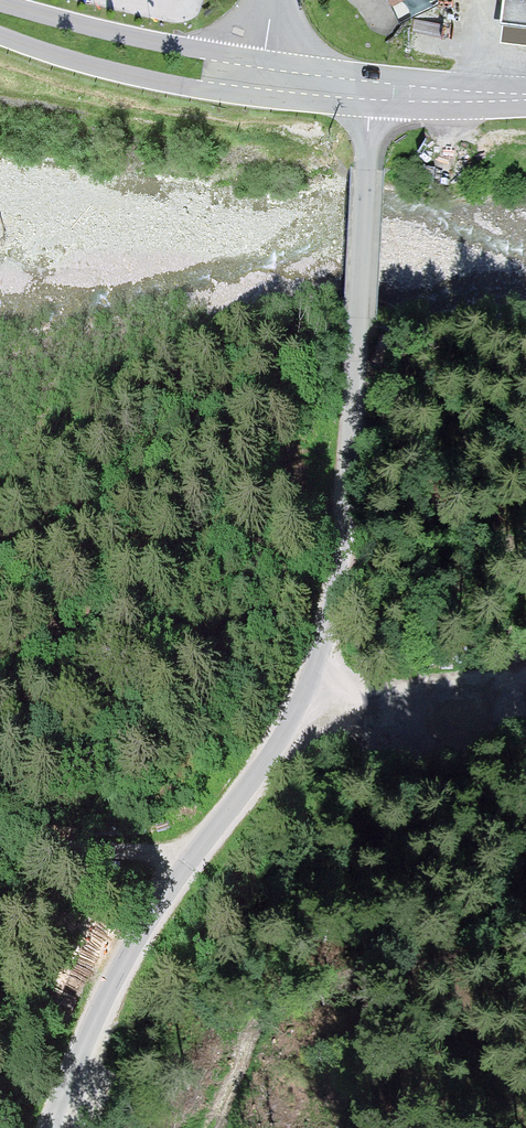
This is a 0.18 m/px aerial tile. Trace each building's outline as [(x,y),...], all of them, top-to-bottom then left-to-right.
[(500,11),(504,11),(501,34),(525,37),(525,0),(501,0),(500,11)]
